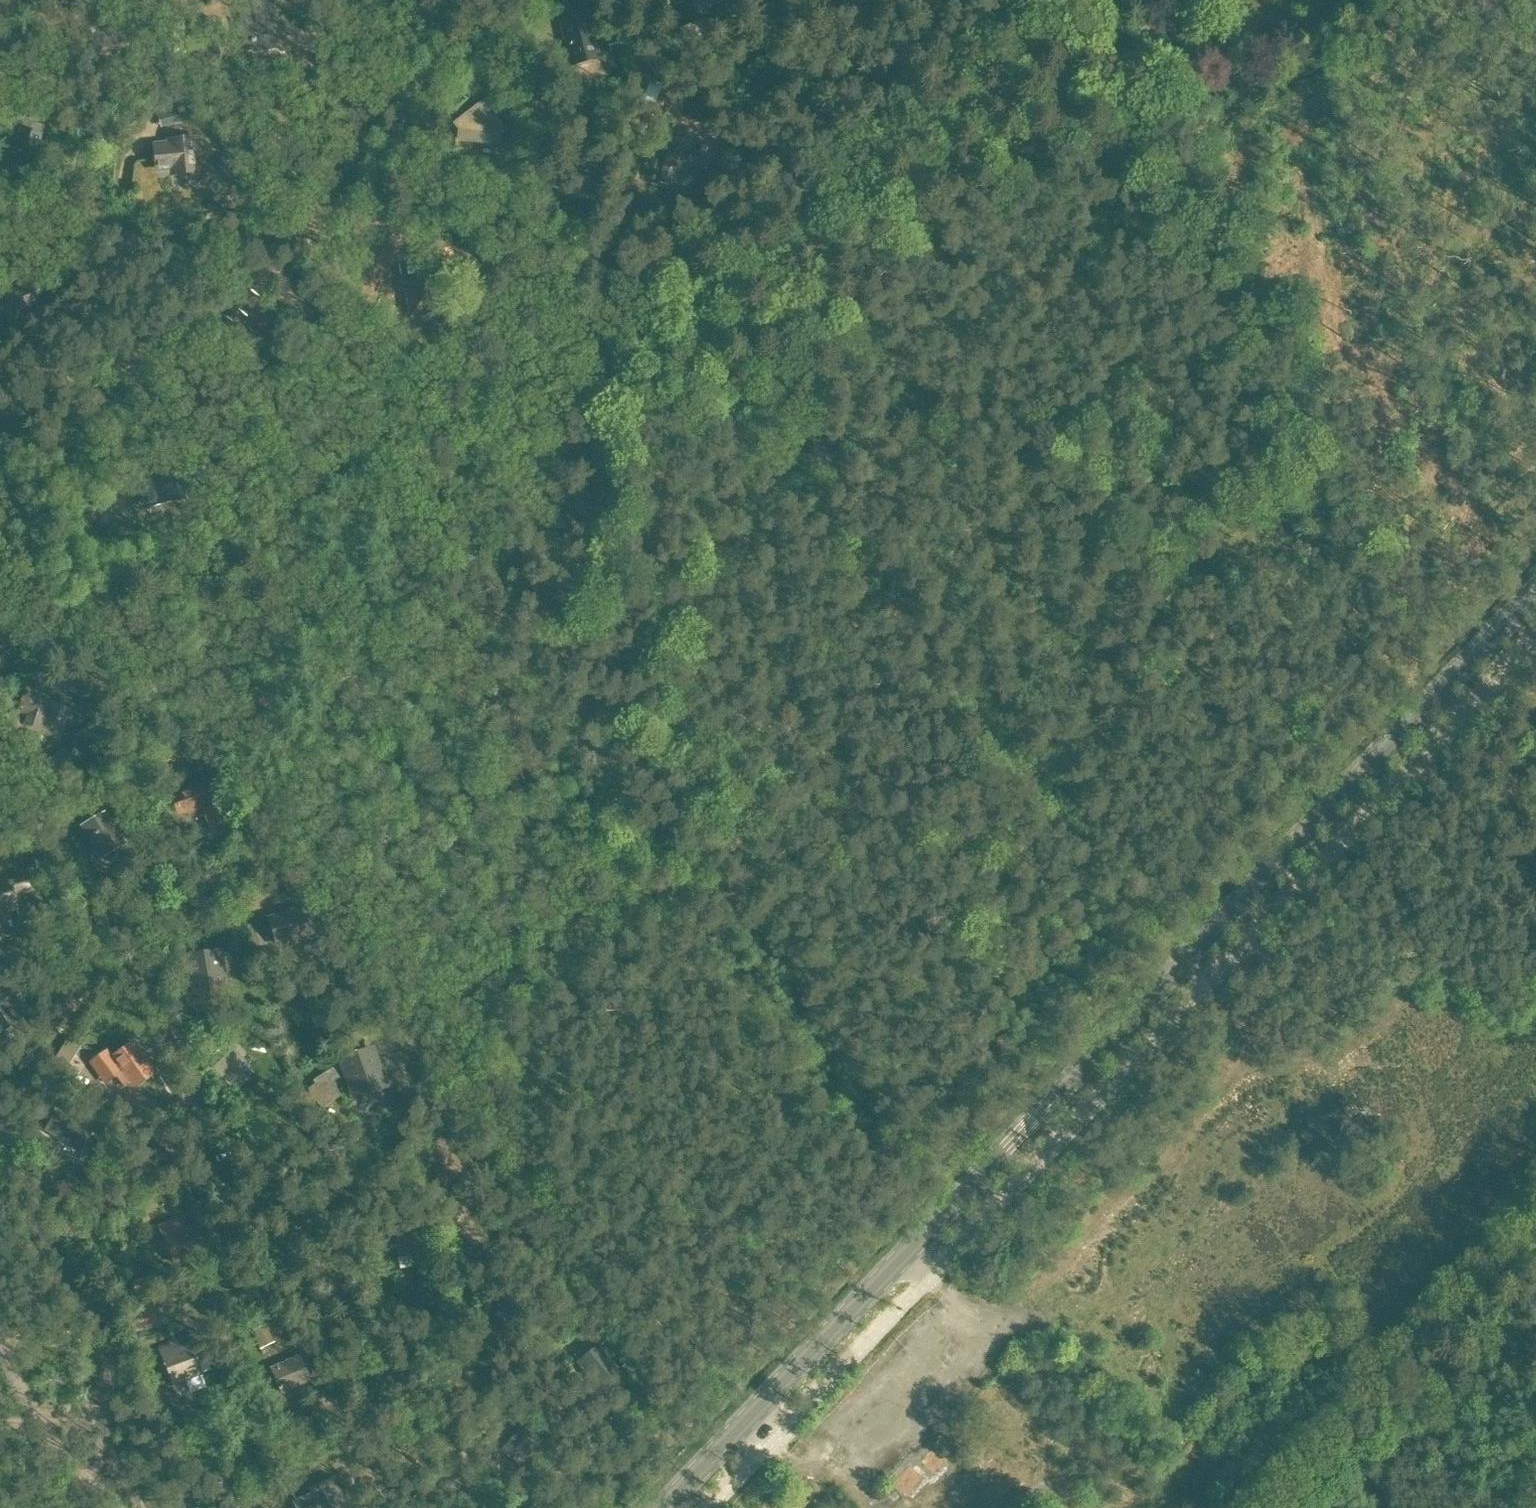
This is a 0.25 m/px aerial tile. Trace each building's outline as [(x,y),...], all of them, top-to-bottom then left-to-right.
[(273,0),(263,0),(245,3),(246,8),(238,10),(242,33),(249,32),(253,54),(278,50),(274,22),(277,22),(273,0)] [(716,3),(715,0),(691,0),(696,11),(716,3)] [(557,18),(569,69),(600,61),(587,10),(557,18)] [(199,37),(211,36),(209,19),(197,20),(199,37)] [(701,21),(677,30),(682,44),(707,34),(701,21)] [(611,54),(621,50),(618,39),(607,43),(611,54)] [(500,137),(506,132),(482,101),(450,125),(456,133),(455,142),(498,149),(500,137)] [(37,156),(43,135),(20,128),(13,150),(37,156)] [(708,175),(714,155),(710,154),(711,150),(701,146),(700,152),(694,151),(695,144),(662,135),(658,148),(666,150),(657,184),(671,188),(675,172),(686,175),(688,170),(708,175)] [(168,179),(201,175),(197,137),(165,140),(165,143),(151,144),(154,175),(168,173),(168,179)] [(408,320),(446,313),(439,277),(402,284),(408,320)] [(40,305),(30,283),(0,297),(0,315),(3,322),(40,305)] [(232,324),(239,314),(247,319),(261,299),(240,286),(227,306),(228,306),(221,317),(232,324)] [(191,482),(201,480),(198,468),(189,469),(191,482)] [(178,472),(138,481),(145,509),(186,499),(182,480),(180,481),(178,472)] [(53,721),(59,703),(45,698),(48,690),(28,683),(18,712),(28,716),(25,727),(37,732),(42,717),(53,721)] [(51,775),(67,786),(82,765),(66,754),(51,775)] [(196,813),(199,808),(203,806),(211,829),(228,823),(214,783),(172,798),(178,815),(184,813),(189,816),(196,813)] [(123,845),(103,812),(77,827),(97,860),(123,845)] [(289,897),(303,889),(289,865),(276,872),(289,897)] [(31,894),(24,874),(0,881),(0,916),(18,911),(14,899),(31,894)] [(276,946),(312,934),(304,908),(268,920),(276,946)] [(184,952),(191,998),(224,993),(224,990),(222,976),(225,975),(221,946),(184,952)] [(13,1032),(0,1012),(0,1040),(13,1032)] [(156,1074),(132,1042),(111,1057),(105,1049),(86,1062),(103,1086),(114,1077),(121,1087),(124,1084),(130,1093),(156,1074)] [(222,1053),(225,1056),(212,1070),(229,1089),(246,1072),(236,1062),(241,1057),(230,1045),(222,1053)] [(352,1101),(388,1088),(373,1046),(338,1058),(352,1101)] [(342,1098),(333,1084),(340,1079),(333,1069),(326,1073),(327,1076),(307,1091),(321,1111),(342,1098)] [(58,1114),(48,1131),(81,1151),(92,1134),(58,1114)] [(441,1189),(467,1171),(442,1138),(417,1157),(441,1189)] [(188,1154),(202,1153),(201,1141),(188,1142),(188,1154)] [(142,1205),(150,1202),(146,1191),(138,1194),(142,1205)] [(196,1223),(199,1229),(214,1223),(204,1201),(189,1207),(196,1223)] [(166,1260),(173,1256),(177,1265),(209,1251),(199,1229),(196,1223),(184,1228),(165,1236),(170,1246),(162,1249),(166,1260)] [(395,1233),(396,1237),(392,1238),(400,1270),(415,1267),(412,1256),(422,1254),(417,1232),(416,1232),(416,1228),(395,1233)] [(566,1324),(573,1329),(580,1320),(573,1315),(566,1324)] [(586,1335),(573,1348),(602,1376),(619,1358),(600,1340),(604,1336),(588,1321),(580,1330),(586,1335)] [(274,1344),(265,1326),(251,1332),(260,1350),(274,1344)] [(203,1376),(199,1366),(192,1347),(174,1354),(172,1347),(161,1351),(174,1387),(203,1376)] [(281,1396),(312,1383),(300,1355),(270,1369),(281,1396)] [(348,1507),(336,1480),(313,1490),(315,1495),(297,1503),(299,1507),(347,1507),(348,1507)]
